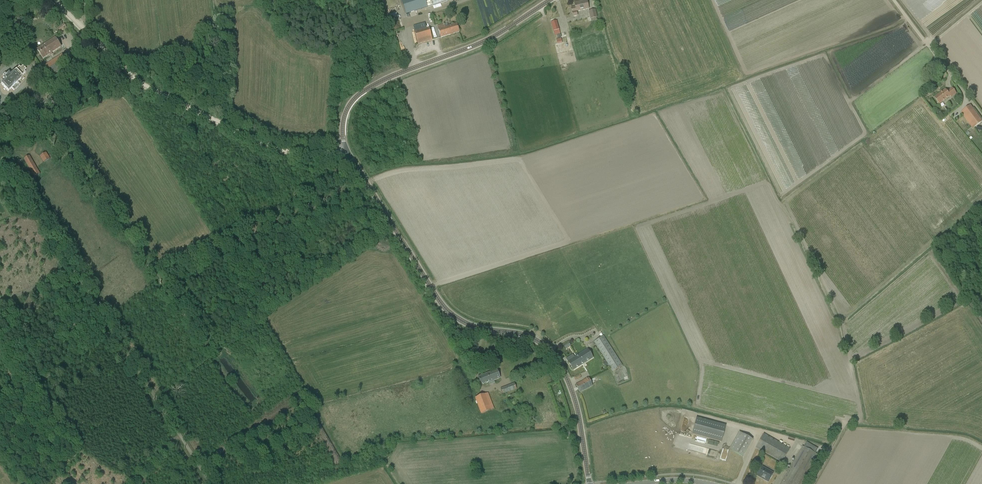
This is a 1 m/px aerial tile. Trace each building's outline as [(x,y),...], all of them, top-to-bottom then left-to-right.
[(406,15),(427,8),(451,0),(401,0),(406,15)] [(571,8),(572,13),(573,17),(577,16),(576,12),(589,9),(588,5),(587,0),(580,2),(581,3),(574,4),(575,7),(571,8)] [(597,17),(595,10),(589,11),(590,19),(591,19),(591,21),(597,19),(596,18),(597,17)] [(555,24),(559,36),(564,34),(561,22),(555,24)] [(429,28),(426,29),(425,23),(413,27),(418,44),(432,40),(429,28)] [(59,33),(66,28),(64,24),(56,29),(59,33)] [(459,32),(457,27),(456,24),(448,27),(447,24),(438,26),(441,38),(459,32)] [(37,49),(43,59),(61,47),(57,41),(55,38),(37,49)] [(45,66),(51,76),(68,65),(62,55),(45,66)] [(1,84),(4,88),(8,91),(21,79),(20,78),(25,73),(24,72),(26,70),(22,66),(20,68),(19,67),(10,75),(8,73),(3,79),(5,81),(1,84)] [(934,98),(937,102),(939,105),(950,96),(951,98),(953,97),(957,94),(953,88),(947,92),(946,89),(934,98)] [(48,109),(52,106),(56,102),(54,100),(51,96),(43,103),(48,109)] [(970,105),(960,112),(972,129),(981,122),(970,105)] [(44,162),(50,159),(46,153),(40,157),(44,162)] [(35,177),(40,174),(29,156),(24,159),(35,177)] [(612,372),(622,365),(604,336),(589,345),(591,348),(595,345),(606,362),(612,372)] [(579,354),(576,356),(579,361),(578,362),(581,366),(593,358),(587,350),(580,354),(579,354)] [(573,370),(577,368),(581,366),(578,362),(579,361),(576,356),(574,357),(573,355),(571,356),(566,359),(573,370)] [(478,377),(480,382),(481,385),(489,382),(490,385),(495,383),(494,381),(500,378),(497,369),(487,373),(487,374),(478,377)] [(576,384),(578,389),(580,393),(592,386),(589,378),(576,384)] [(503,394),(511,390),(516,389),(514,383),(501,388),(503,394)] [(481,415),(494,409),(488,393),(474,398),(481,415)] [(721,442),(726,426),(696,418),(692,434),(721,442)] [(742,457),(745,453),(752,440),(739,432),(732,445),(729,450),(742,457)] [(755,448),(782,463),(790,449),(763,434),(755,448)] [(678,448),(716,458),(718,452),(679,441),(678,448)] [(817,455),(815,454),(818,449),(806,442),(803,447),(802,447),(781,483),(800,483),(817,455)] [(768,482),(770,478),(773,474),(761,467),(758,471),(756,475),(756,476),(757,475),(764,479),(764,480),(768,482)]
